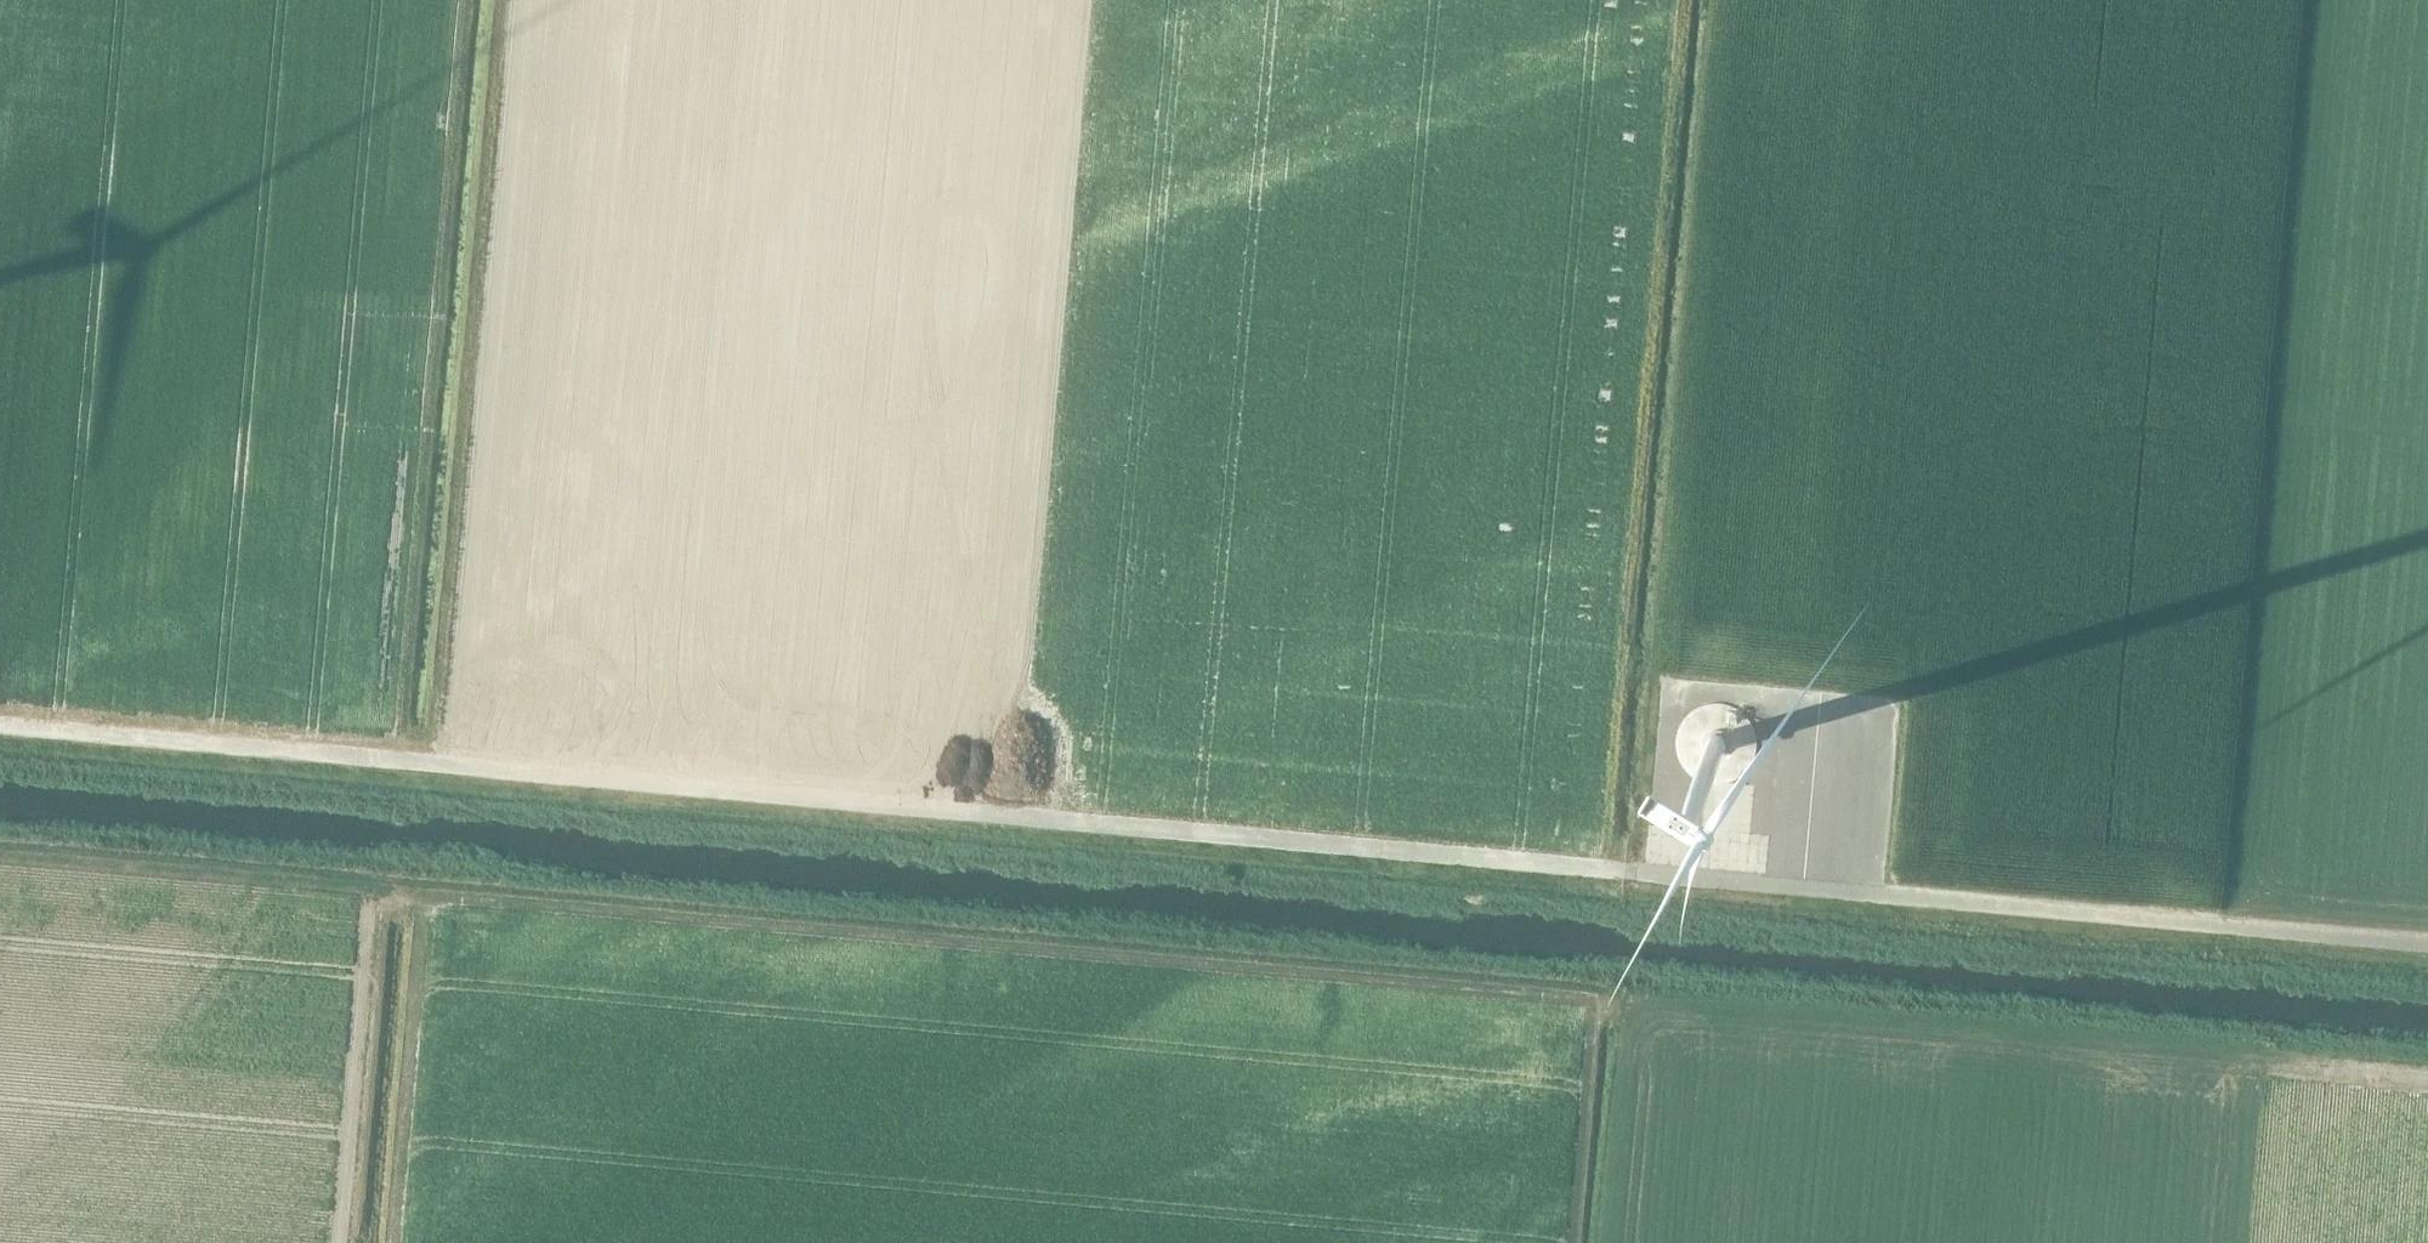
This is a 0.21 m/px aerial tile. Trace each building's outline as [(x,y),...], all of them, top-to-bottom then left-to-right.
[(1704,742),(1704,743),(1704,744),(1704,745),(1705,746),(1705,747),(1706,748),(1707,749),(1708,750),(1709,751),(1710,751),(1711,751),(1712,751),(1713,751),(1714,751),(1715,751),(1716,751),(1717,750),(1718,750),(1719,749),(1720,748),(1721,747),(1721,746),(1721,745),(1722,744),(1722,743),(1722,742),(1722,741),(1721,740),(1721,739),(1721,738),(1720,737),(1719,736),(1718,735),(1717,735),(1717,734),(1716,734),(1715,734),(1714,734),(1713,734),(1712,734),(1711,734),(1710,734),(1709,734),(1708,735),(1707,736),(1706,737),(1705,738),(1705,739),(1704,740),(1704,741),(1704,742)]
